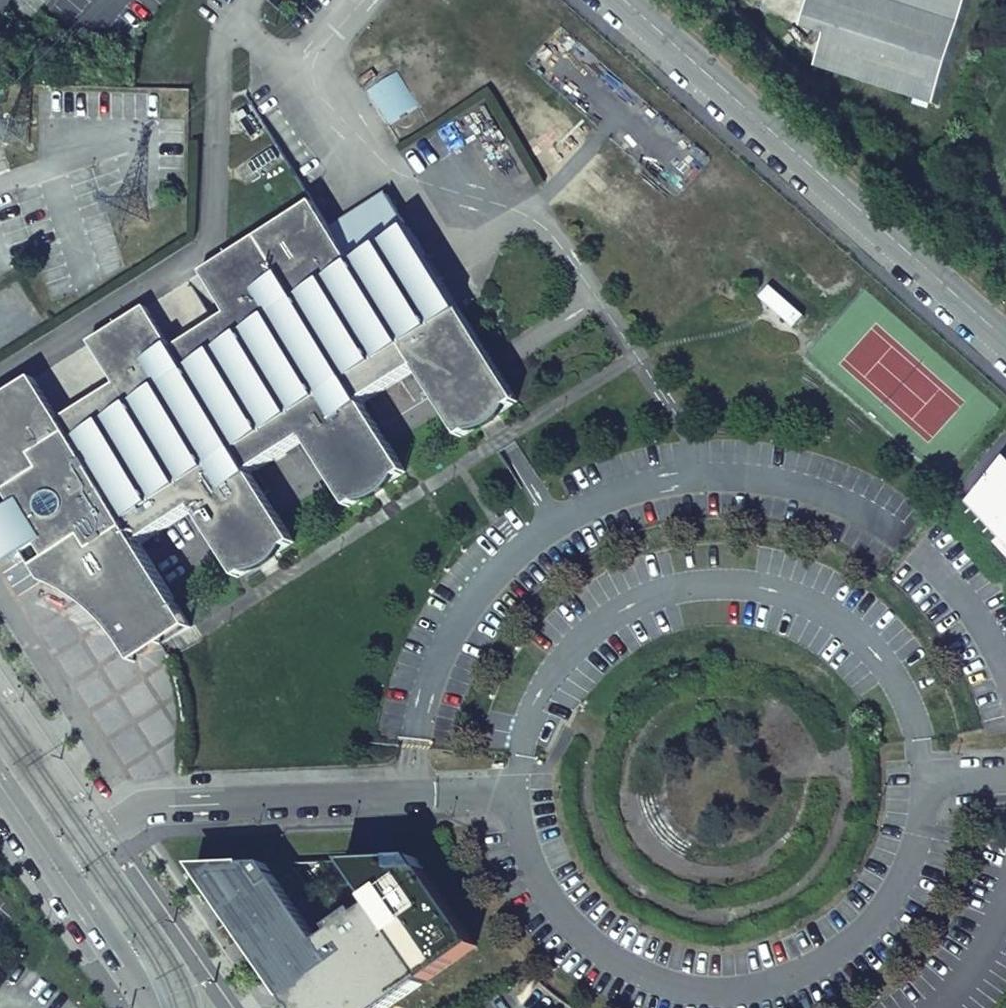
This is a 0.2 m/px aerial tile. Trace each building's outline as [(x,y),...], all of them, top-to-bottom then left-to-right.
[(811,3),(800,0),(760,0),(756,12),(827,35),(817,66),(936,105),(971,0),(812,0),(811,3)] [(287,219),(315,201),(298,173),(269,191),(287,219)] [(389,194),(332,229),(341,243),(351,258),(407,222),(389,194)] [(175,348),(148,306),(92,342),(118,384),(62,419),(36,377),(0,400),(0,508),(5,515),(5,519),(5,523),(7,528),(8,532),(10,536),(11,538),(12,540),(15,543),(18,546),(21,549),(25,551),(29,554),(38,568),(46,582),(64,591),(71,593),(77,597),(90,608),(109,624),(115,630),(115,631),(118,635),(121,634),(123,632),(131,646),(134,651),(136,654),(139,655),(141,655),(144,656),(146,654),(148,652),(150,650),(151,647),(150,645),(149,642),(146,637),(142,631),(152,624),(156,631),(184,613),(140,543),(196,508),(240,577),(297,542),(253,472),(308,437),(352,507),(409,471),(364,402),(419,367),(463,437),(520,402),(412,229),(355,264),(351,258),(341,243),(332,229),(315,201),(287,219),(203,271),(230,313),(175,348)] [(974,508),(1005,544),(1005,469),(974,508)] [(38,568),(29,554),(25,551),(21,549),(18,546),(15,543),(12,540),(11,538),(10,536),(8,532),(7,528),(5,523),(5,519),(5,515),(0,508),(0,544),(13,559),(17,561),(18,561),(20,562),(38,568)] [(193,627),(184,613),(156,631),(152,624),(142,631),(146,637),(149,642),(150,645),(151,647),(150,650),(148,652),(146,654),(144,656),(141,655),(139,655),(136,654),(134,651),(131,646),(123,632),(121,634),(118,635),(119,637),(136,662),(193,627)] [(200,866),(299,1007),(392,1007),(480,948),(417,860),(349,862),(381,909),(326,942),(267,862),(200,866)]
